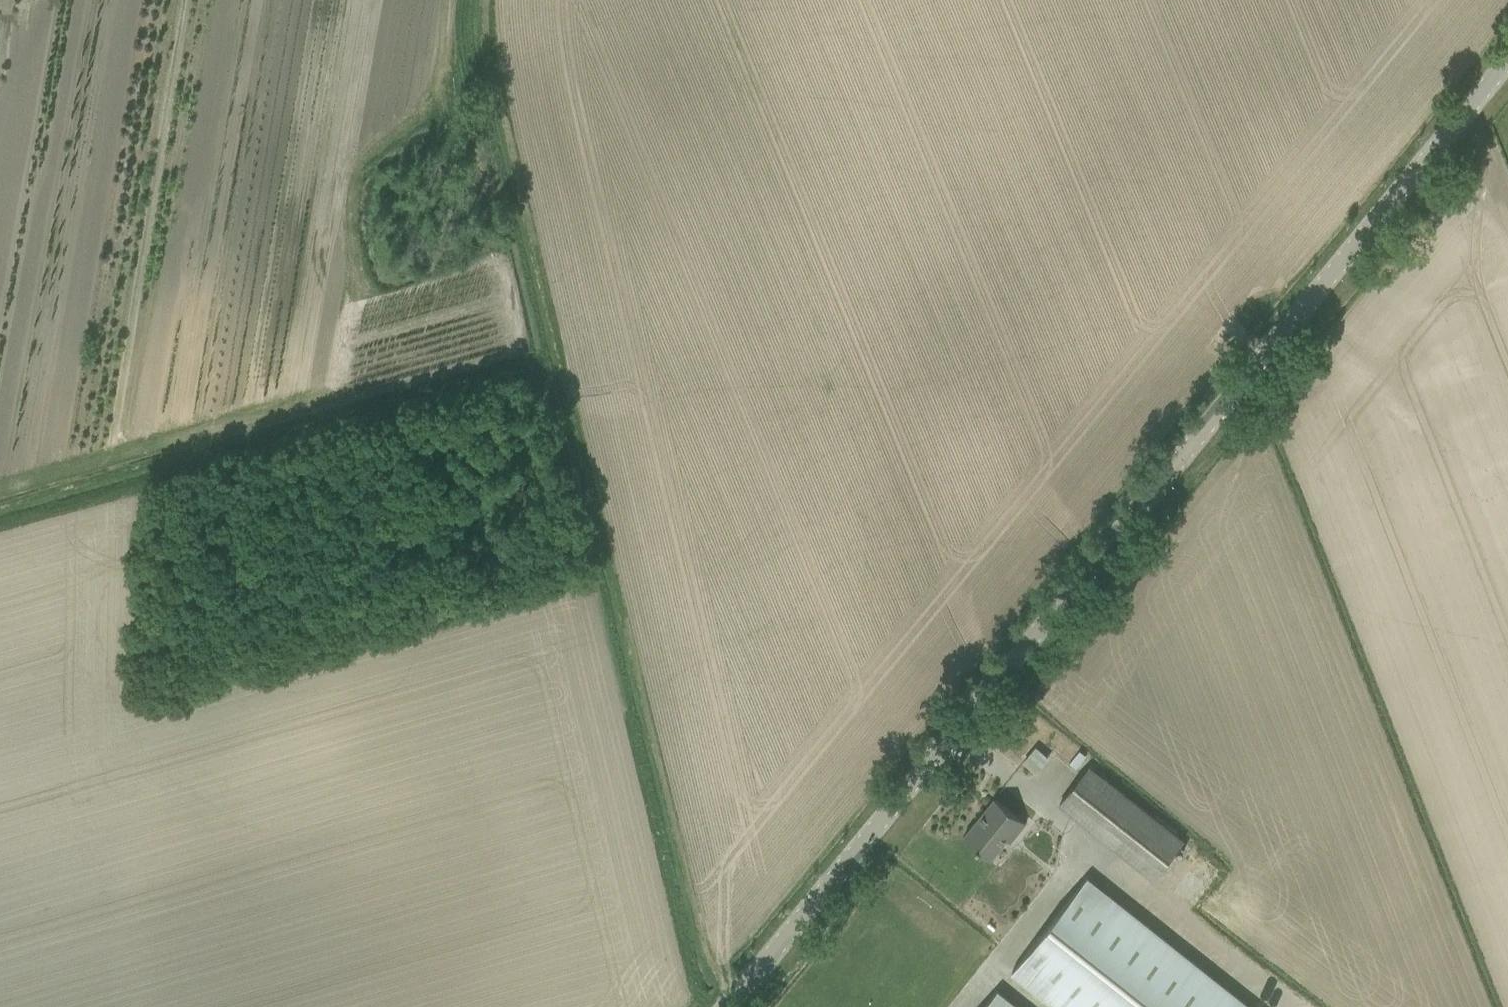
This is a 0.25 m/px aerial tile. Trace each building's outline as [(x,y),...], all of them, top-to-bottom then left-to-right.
[(1036,749),(1024,762),(1036,773),(1048,759),(1036,749)] [(1059,805),(1152,879),(1183,841),(1090,767),(1059,805)] [(994,798),(963,837),(990,859),(1011,833),(1015,836),(1025,823),(994,798)] [(1057,1006),(1249,1006),(1086,878),(1012,972),(1057,1006)] [(997,990),(984,1006),(1018,1006),(997,990)]
